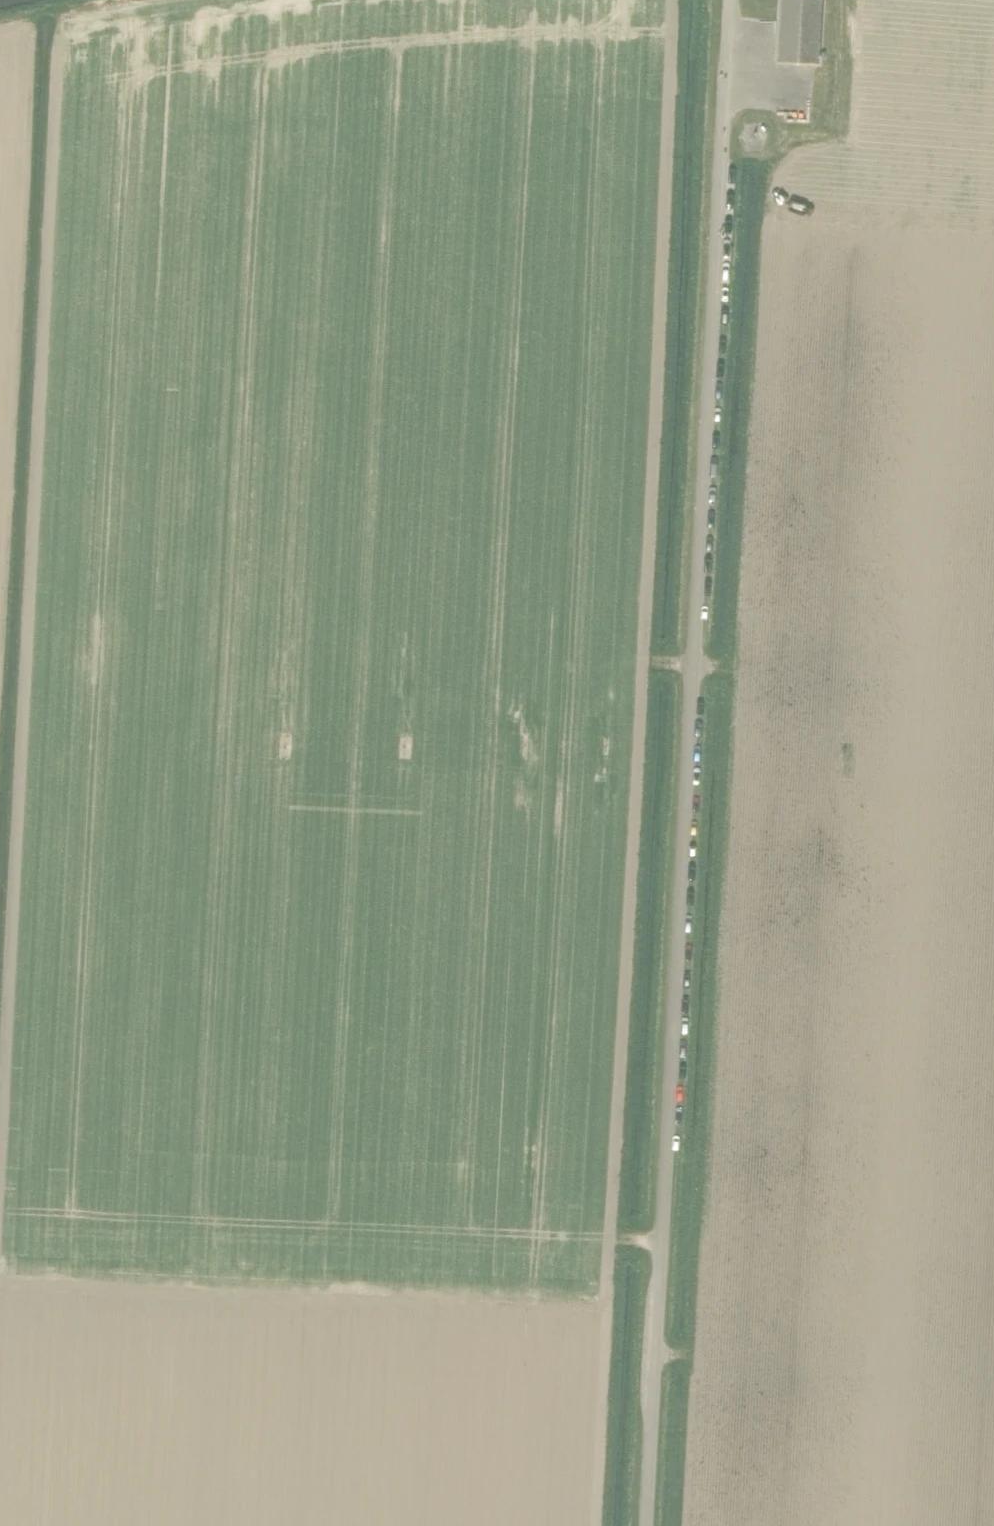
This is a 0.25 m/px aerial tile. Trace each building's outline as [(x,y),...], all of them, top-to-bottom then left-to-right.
[(777,59),(818,61),(822,0),(781,0),(777,59)]
